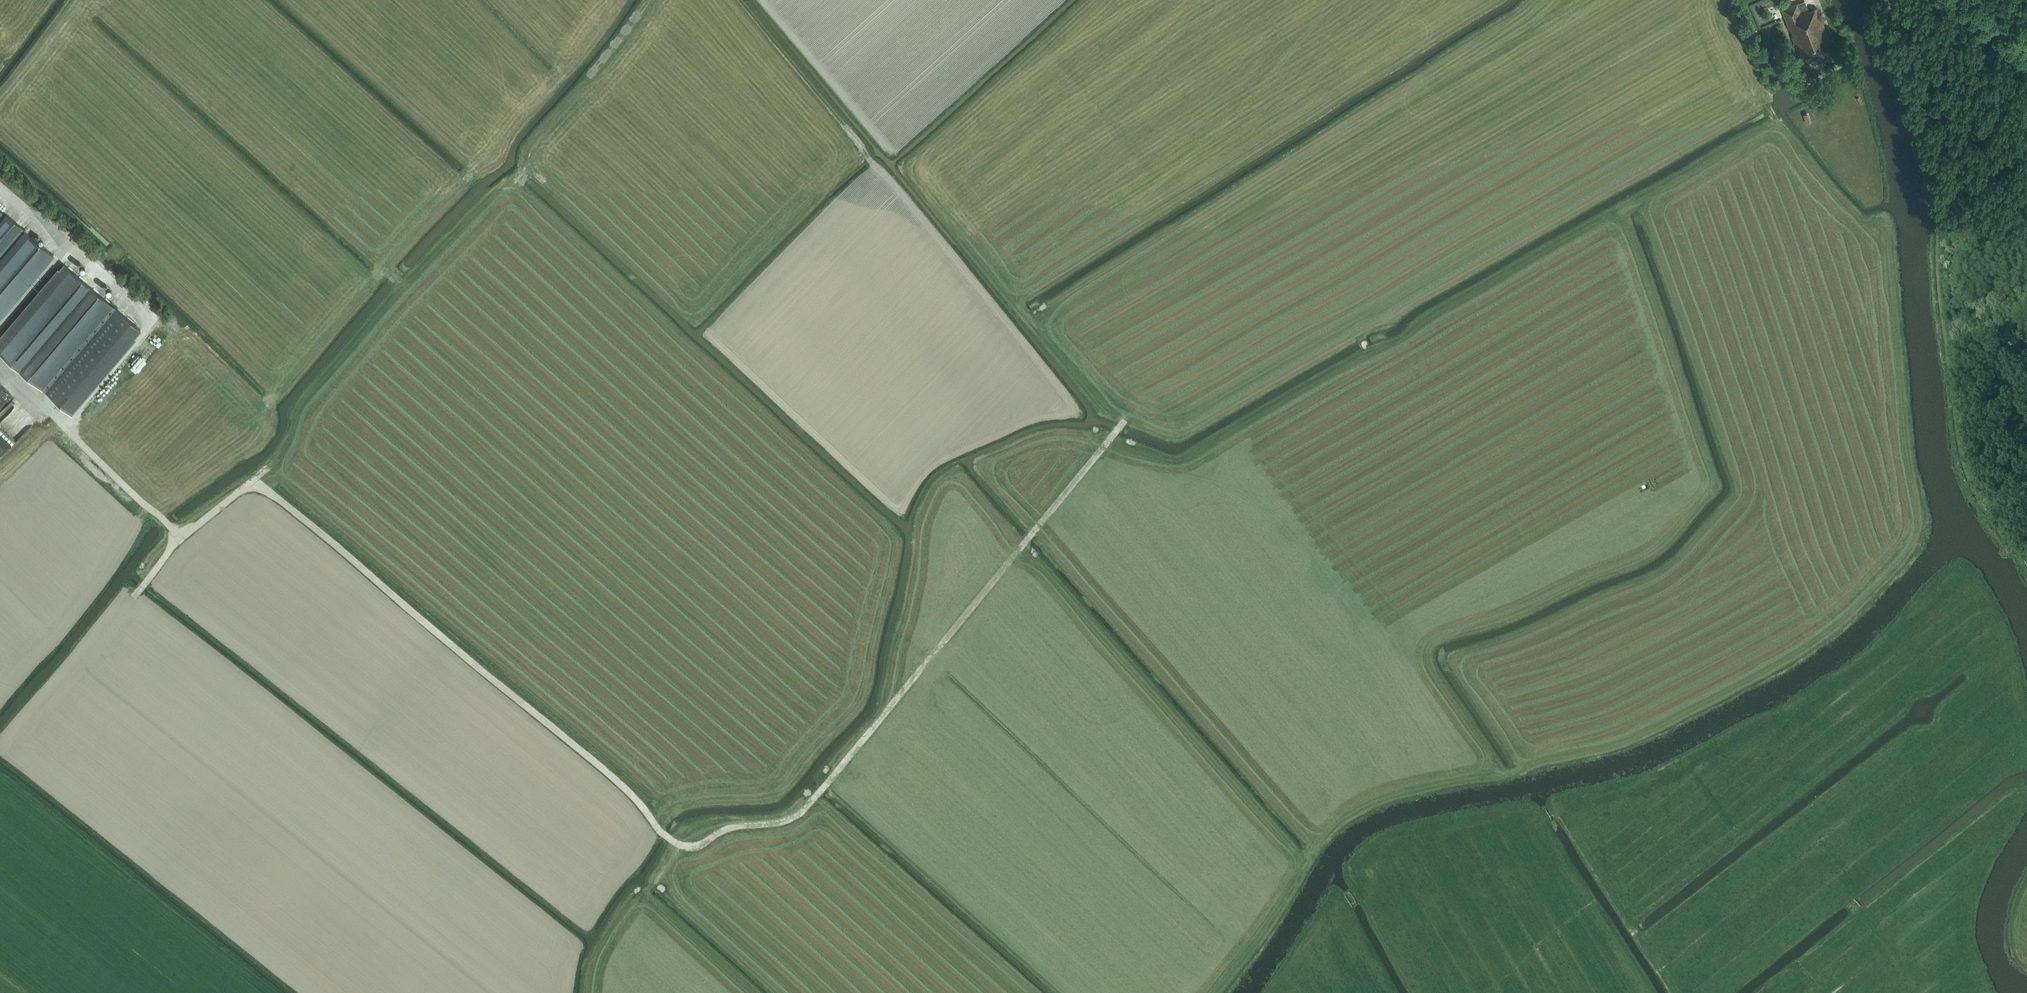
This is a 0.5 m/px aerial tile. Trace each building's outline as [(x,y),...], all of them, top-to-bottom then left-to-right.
[(1801,62),(1833,50),(1817,8),(1808,11),(1805,1),(1782,9),(1801,62)] [(1752,23),(1745,26),(1750,36),(1756,33),(1752,23)] [(52,254),(6,215),(0,222),(0,316),(52,254)] [(140,329),(65,265),(0,341),(0,353),(70,412),(140,329)]
